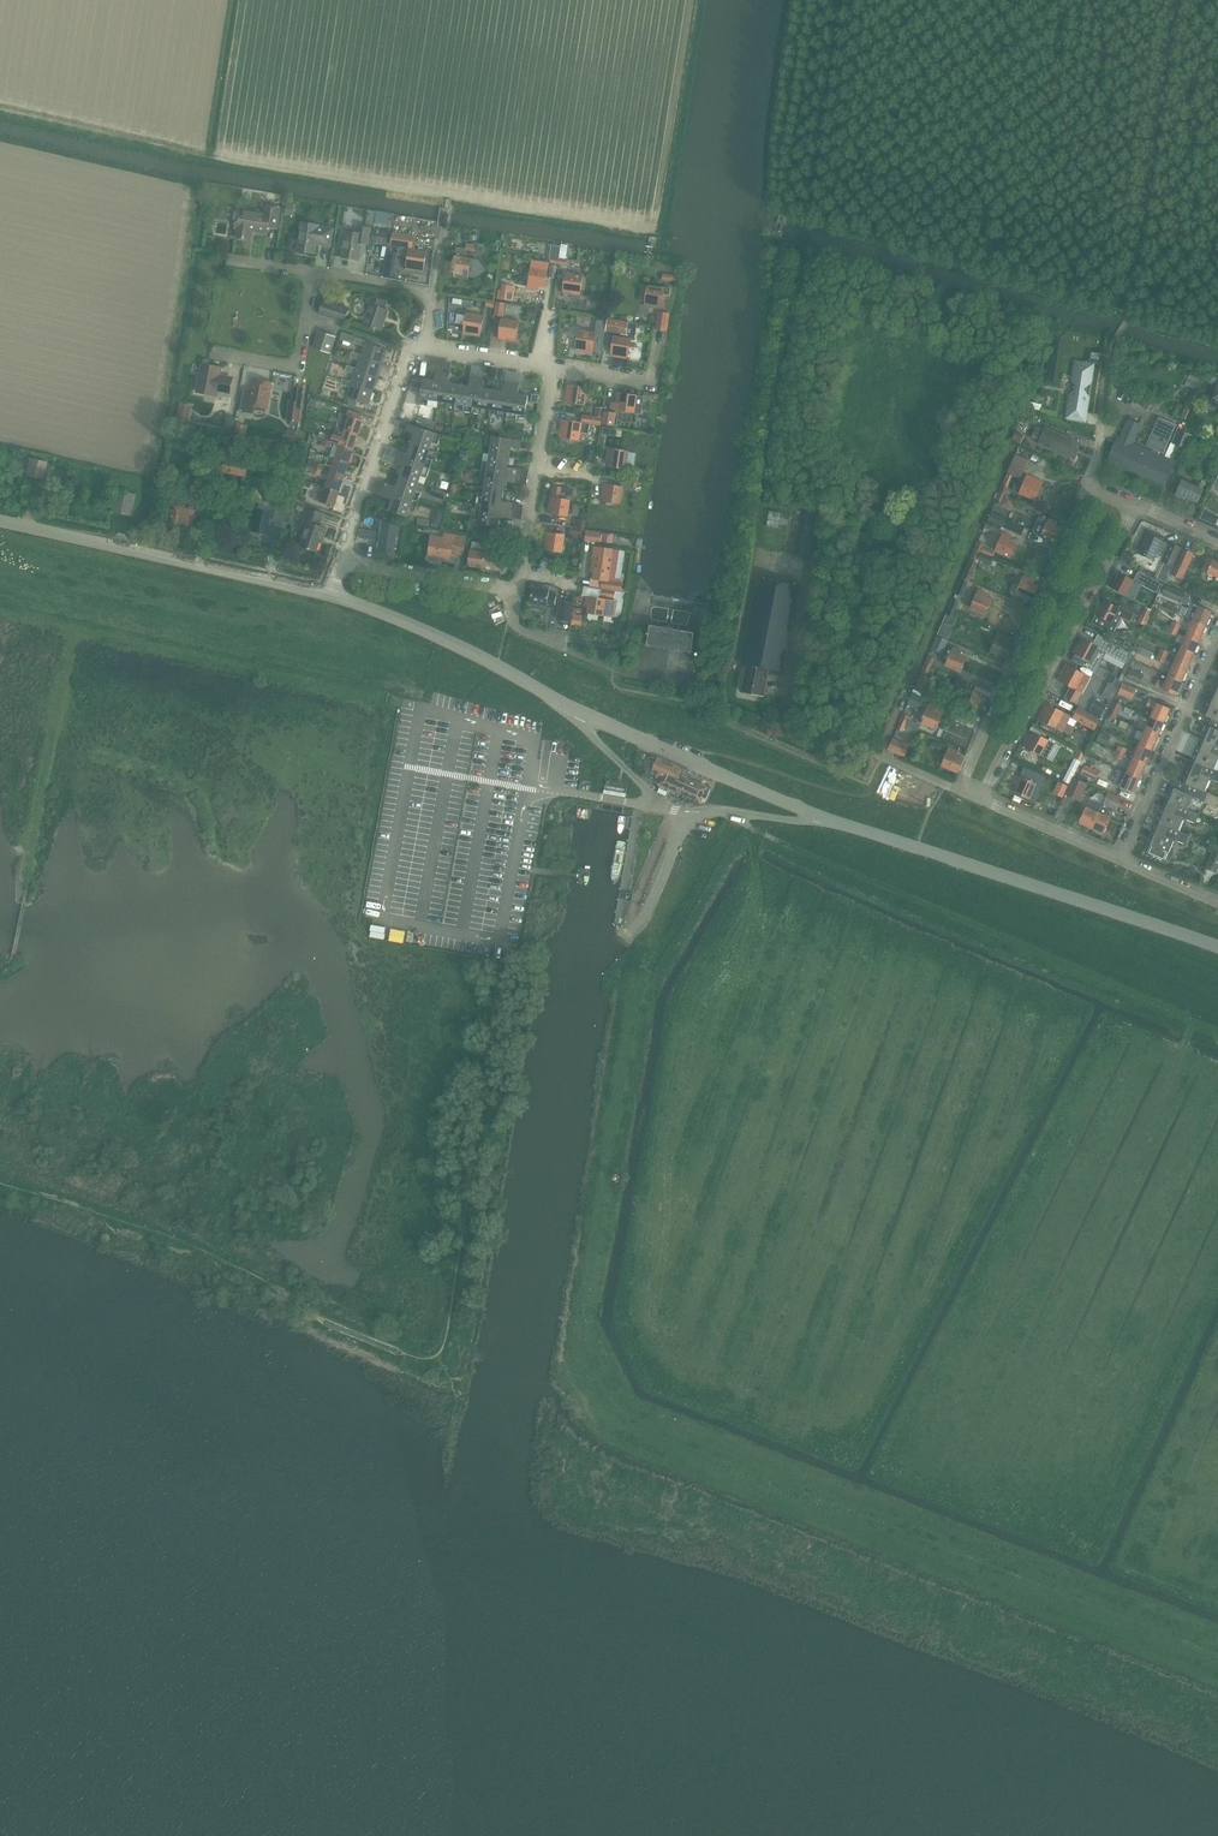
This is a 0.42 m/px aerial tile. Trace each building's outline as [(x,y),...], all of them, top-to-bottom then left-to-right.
[(286,203),(285,214),(289,214),(292,212),(293,204),(286,203)] [(236,237),(251,240),(252,230),(267,233),(268,227),(278,228),(281,208),(266,205),(264,213),(238,209),(238,211),(235,211),(234,219),(237,219),(236,228),(237,228),(236,237)] [(367,217),(366,225),(374,226),(375,219),(367,217)] [(376,217),(375,225),(387,227),(389,219),(376,217)] [(297,250),(315,253),(317,244),(331,246),(334,229),(319,226),(319,225),(301,222),(297,250)] [(364,228),(358,227),(357,232),(347,230),(342,258),(359,260),(362,243),(369,244),(371,229),(365,227),(364,228)] [(386,244),(388,232),(374,230),(373,242),(386,244)] [(409,255),(407,269),(424,271),(427,252),(410,249),(410,248),(413,248),(415,236),(394,233),(392,245),(401,246),(399,254),(409,255)] [(477,259),(464,257),(466,248),(457,246),(456,256),(454,256),(452,272),(459,273),(459,277),(468,278),(468,276),(476,277),(482,273),(483,266),(477,259)] [(386,252),(383,275),(393,276),(396,254),(386,252)] [(550,263),(558,264),(559,257),(551,256),(550,263)] [(559,257),(558,264),(567,266),(568,259),(559,257)] [(556,278),(558,265),(551,264),(549,277),(556,278)] [(538,289),(538,285),(546,286),(548,270),(532,267),(529,287),(538,289)] [(571,290),(570,294),(580,295),(583,274),(566,272),(564,289),(571,290)] [(662,280),(671,281),(672,275),(663,273),(662,280)] [(643,284),(640,301),(653,303),(652,306),(662,308),(665,294),(670,295),(671,287),(666,286),(666,288),(643,284)] [(499,291),(498,299),(513,301),(515,287),(503,285),(502,291),(499,291)] [(381,329),(388,310),(384,308),(386,302),(371,296),(369,303),(371,304),(364,324),(381,329)] [(325,299),(320,314),(327,317),(332,302),(325,299)] [(332,302),(327,317),(342,322),(344,322),(349,307),(332,302)] [(497,302),(494,315),(504,317),(506,303),(497,302)] [(529,308),(528,318),(537,319),(538,309),(529,308)] [(660,309),(657,326),(657,327),(667,328),(669,311),(660,309)] [(481,334),(484,316),(468,313),(465,328),(472,328),(471,332),(481,334)] [(516,340),(519,321),(503,318),(501,333),(508,334),(507,338),(516,340)] [(607,324),(606,331),(621,333),(620,336),(615,335),(612,352),(619,353),(618,357),(628,358),(631,340),(635,340),(637,323),(628,322),(628,321),(607,319),(607,320),(607,324)] [(579,330),(577,347),(583,348),(583,351),(593,353),(596,335),(596,332),(579,330)] [(319,331),(313,347),(322,350),(327,334),(319,331)] [(343,332),(341,338),(350,341),(352,335),(343,332)] [(327,334),(322,350),(331,353),(336,337),(327,334)] [(363,346),(361,354),(360,356),(383,363),(387,350),(366,342),(367,341),(357,338),(355,343),(363,346)] [(336,348),(334,355),(341,357),(343,350),(336,348)] [(356,368),(355,370),(378,378),(383,363),(360,356),(361,354),(352,351),(350,356),(359,359),(356,368)] [(1066,418),(1071,419),(1085,421),(1094,364),(1082,362),(1075,361),(1073,375),(1066,418)] [(217,390),(230,393),(233,377),(220,375),(222,367),(202,364),(197,392),(216,395),(217,390)] [(351,381),(351,384),(373,392),(378,378),(355,370),(356,368),(348,365),(346,370),(354,373),(351,381)] [(412,379),(411,387),(423,389),(421,399),(420,404),(428,405),(438,407),(444,372),(436,371),(435,381),(424,379),(424,381),(412,379)] [(444,372),(438,407),(447,408),(448,403),(456,404),(459,385),(449,383),(450,373),(444,372)] [(1209,376),(1207,383),(1214,385),(1217,378),(1209,376)] [(459,385),(456,404),(464,405),(463,411),(472,412),(477,378),(471,377),(470,386),(459,385)] [(350,387),(346,397),(350,398),(358,401),(368,405),(373,392),(351,384),(351,381),(343,378),(341,384),(350,387)] [(472,412),(482,414),(482,408),(491,410),(491,409),(494,390),(483,388),(485,379),(477,378),(472,412)] [(251,392),(245,390),(240,411),(254,414),(255,407),(267,409),(272,382),(254,379),(251,392)] [(491,409),(491,410),(499,411),(498,416),(507,418),(512,383),(506,382),(504,392),(494,390),(491,409)] [(512,383),(507,418),(516,419),(517,414),(525,415),(528,395),(518,394),(520,384),(512,383)] [(568,385),(567,393),(570,394),(569,403),(586,405),(588,388),(568,385)] [(290,401),(287,420),(298,421),(303,388),(294,387),(293,401),(290,401)] [(323,387),(320,396),(328,398),(331,390),(323,387)] [(611,401),(610,409),(614,410),(615,410),(635,413),(642,414),(644,396),(638,395),(622,393),(617,392),(615,402),(611,401)] [(311,398),(309,405),(315,407),(318,400),(311,398)] [(350,398),(348,405),(355,408),(358,401),(350,398)] [(1030,402),(1029,407),(1040,410),(1042,404),(1030,402)] [(178,416),(177,419),(188,421),(189,418),(191,405),(180,403),(178,416)] [(1185,407),(1181,417),(1185,419),(1190,409),(1185,407)] [(337,427),(359,434),(364,420),(361,419),(363,414),(348,409),(347,414),(341,413),(337,427)] [(615,426),(617,412),(604,410),(602,424),(615,426)] [(601,425),(602,416),(596,415),(596,416),(583,414),(582,422),(601,425)] [(1116,442),(1109,460),(1164,485),(1175,461),(1159,454),(1160,452),(1163,453),(1176,425),(1159,417),(1146,445),(1154,449),(1153,451),(1134,443),(1142,426),(1128,419),(1118,443),(1116,442)] [(428,419),(425,427),(433,429),(435,422),(428,419)] [(580,440),(581,432),(589,433),(590,424),(562,420),(561,428),(565,428),(563,437),(580,440)] [(415,434),(412,443),(431,449),(433,442),(438,444),(441,435),(408,423),(406,430),(415,434)] [(236,424),(235,434),(246,436),(248,426),(236,424)] [(1039,441),(1038,443),(1074,459),(1081,443),(1045,427),(1044,430),(1036,426),(1031,437),(1039,441)] [(339,444),(354,449),(359,434),(344,429),(337,427),(333,435),(325,432),(325,433),(320,431),(318,437),(323,438),(332,442),(339,444)] [(282,441),(296,443),(296,442),(296,437),(297,437),(298,433),(298,431),(297,431),(295,431),(287,429),(286,435),(283,435),(282,441)] [(491,429),(490,436),(492,436),(499,437),(500,430),(491,429)] [(1179,429),(1172,443),(1186,450),(1193,435),(1179,429)] [(1016,431),(1012,439),(1021,443),(1025,435),(1016,431)] [(491,446),(490,454),(509,457),(511,446),(520,448),(521,441),(499,437),(492,436),(490,436),(487,436),(485,445),(491,446)] [(330,447),(332,442),(323,438),(321,444),(330,447)] [(399,450),(397,457),(430,468),(433,459),(428,458),(431,449),(412,443),(408,453),(399,450)] [(339,444),(334,459),(349,464),(354,449),(339,444)] [(626,467),(628,451),(609,448),(608,456),(612,456),(611,465),(626,467)] [(483,461),(482,470),(516,475),(517,469),(508,467),(509,457),(490,454),(488,462),(483,461)] [(1007,473),(1021,479),(1029,460),(1016,454),(1007,473)] [(222,472),(247,477),(250,460),(225,455),(222,472)] [(404,467),(400,476),(420,483),(422,475),(427,477),(430,468),(397,457),(395,463),(404,467)] [(29,459),(26,475),(42,479),(46,463),(29,459)] [(313,467),(322,470),(330,472),(344,477),(349,464),(334,459),(332,466),(324,464),(309,459),(306,465),(310,466),(313,467)] [(312,472),(311,473),(312,473),(320,476),(322,470),(313,467),(312,472)] [(486,480),(484,488),(504,491),(506,481),(515,482),(516,475),(482,470),(480,479),(486,480)] [(634,470),(632,479),(639,479),(640,471),(634,470)] [(330,472),(326,485),(340,490),(344,477),(330,472)] [(1019,492),(1019,493),(1036,500),(1044,482),(1027,474),(1022,485),(1016,482),(1013,490),(1019,492)] [(388,484),(386,490),(419,501),(422,493),(425,484),(420,483),(400,476),(397,487),(388,484)] [(1186,499),(1186,497),(1198,502),(1204,489),(1203,488),(1206,481),(1199,478),(1196,486),(1183,480),(1176,495),(1186,499)] [(632,479),(631,487),(637,488),(639,479),(632,479)] [(601,501),(622,504),(625,487),(603,483),(601,501)] [(999,491),(996,499),(1002,502),(1003,502),(1006,494),(1009,486),(1008,486),(1002,484),(999,491)] [(335,506),(340,490),(326,485),(322,494),(315,492),(313,498),(321,501),(335,506)] [(549,506),(553,506),(552,514),(567,516),(571,489),(556,486),(555,492),(551,491),(549,506)] [(478,495),(476,505),(511,510),(512,503),(502,502),(504,491),(484,488),(483,496),(478,495)] [(131,516),(135,494),(114,490),(110,511),(131,516)] [(415,510),(419,501),(386,490),(383,497),(392,500),(389,510),(408,516),(410,509),(415,510)] [(441,491),(439,498),(446,500),(448,493),(441,491)] [(198,498),(190,497),(176,494),(175,503),(174,502),(170,522),(172,523),(174,525),(178,526),(181,524),(194,527),(198,507),(196,507),(198,498)] [(1002,502),(1001,505),(1012,510),(1017,499),(1006,494),(1003,502),(1002,502)] [(256,508),(252,530),(262,532),(261,534),(267,535),(268,534),(271,534),(274,520),(281,521),(283,507),(274,505),(273,511),(257,508),(256,508)] [(480,515),(479,523),(499,526),(500,516),(510,517),(511,510),(476,505),(475,514),(480,515)] [(806,507),(797,555),(811,558),(820,509),(806,507)] [(320,525),(324,513),(308,508),(302,525),(306,526),(299,545),(316,551),(322,534),(325,535),(327,528),(320,525)] [(1204,509),(1200,519),(1208,522),(1212,513),(1204,509)] [(436,511),(432,523),(440,526),(444,514),(436,511)] [(991,513),(988,520),(1002,526),(1004,519),(991,513)] [(1033,532),(1057,543),(1063,529),(1056,526),(1058,522),(1049,518),(1049,520),(1040,516),(1033,532)] [(1004,519),(1002,526),(1021,534),(1025,526),(1005,517),(1004,519)] [(576,518),(574,527),(585,529),(586,520),(576,518)] [(985,527),(998,533),(1001,527),(988,521),(985,527)] [(379,549),(394,552),(398,525),(383,523),(379,549)] [(506,543),(508,529),(494,527),(491,541),(506,543)] [(571,527),(570,535),(584,537),(585,529),(574,527),(571,527)] [(1146,528),(1137,547),(1141,549),(1139,553),(1154,560),(1158,551),(1164,553),(1161,561),(1173,567),(1182,548),(1170,543),(1169,545),(1162,542),(1165,536),(1146,528)] [(369,530),(367,539),(375,540),(377,531),(369,530)] [(585,541),(601,543),(602,532),(586,530),(585,541)] [(546,532),(544,539),(548,540),(546,549),(563,552),(566,535),(546,532)] [(444,536),(432,535),(429,557),(451,560),(452,553),(463,555),(466,536),(445,533),(444,536)] [(604,533),(602,542),(612,543),(613,534),(604,533)] [(1011,536),(1003,533),(995,550),(1011,557),(1017,543),(1010,540),(1011,536)] [(971,556),(979,560),(991,565),(995,555),(982,549),(984,544),(977,541),(971,556)] [(492,545),(485,543),(477,542),(476,550),(471,549),(469,565),(502,570),(504,555),(491,553),(492,545)] [(594,546),(590,569),(595,569),(593,577),(603,579),(601,588),(621,591),(622,592),(624,582),(622,581),(621,581),(621,578),(616,577),(620,550),(613,549),(594,546)] [(1177,562),(1171,574),(1183,579),(1188,567),(1194,554),(1183,549),(1177,562)] [(1126,550),(1122,559),(1130,562),(1134,554),(1126,550)] [(971,580),(979,560),(971,556),(962,577),(971,580)] [(1208,558),(1202,570),(1217,577),(1217,562),(1208,558)] [(1138,571),(1133,580),(1134,580),(1149,588),(1153,579),(1138,571)] [(1109,585),(1126,595),(1134,580),(1133,580),(1120,573),(1116,579),(1113,577),(1109,585)] [(1017,594),(1031,600),(1032,601),(1039,586),(1032,583),(1033,579),(1024,575),(1017,594)] [(781,672),(798,584),(757,576),(740,663),(746,664),(741,692),(764,696),(769,669),(781,672)] [(961,579),(958,586),(965,589),(969,582),(961,579)] [(1166,585),(1162,595),(1165,596),(1181,603),(1182,602),(1189,606),(1187,610),(1185,616),(1192,620),(1206,626),(1212,611),(1199,606),(1198,606),(1191,603),(1191,602),(1190,596),(1189,595),(1186,593),(1166,585)] [(548,607),(555,608),(557,594),(549,593),(550,589),(533,587),(531,604),(548,606),(548,607)] [(615,599),(616,591),(601,589),(600,596),(615,599)] [(985,597),(987,593),(978,590),(970,607),(986,614),(992,600),(985,597)] [(585,606),(589,607),(588,613),(615,617),(618,601),(586,596),(585,606)] [(953,598),(950,605),(950,606),(957,608),(960,602),(953,599),(953,598)] [(1096,613),(1091,623),(1113,634),(1122,618),(1130,622),(1134,614),(1135,613),(1134,613),(1120,606),(1119,607),(1105,600),(1102,607),(1098,605),(1094,613),(1096,613)] [(559,601),(556,620),(571,622),(573,605),(573,603),(572,602),(560,601),(559,601)] [(950,606),(946,614),(947,614),(953,617),(953,616),(956,609),(957,608),(950,606)] [(1145,607),(1142,614),(1148,618),(1151,610),(1145,607)] [(571,624),(582,626),(584,615),(573,613),(571,624)] [(1140,617),(1138,622),(1144,625),(1148,618),(1142,614),(1141,615),(1140,617)] [(1192,620),(1186,634),(1200,640),(1206,626),(1192,620)] [(1172,621),(1170,627),(1179,630),(1181,624),(1172,621)] [(943,623),(938,634),(948,639),(953,627),(943,623)] [(651,625),(648,644),(692,651),(695,633),(651,625)] [(1176,636),(1179,630),(1170,627),(1168,632),(1176,636)] [(991,651),(1006,658),(1013,643),(1005,640),(1007,636),(999,633),(991,651)] [(1186,634),(1181,647),(1194,653),(1200,640),(1186,634)] [(938,635),(932,649),(943,654),(949,640),(938,635)] [(1078,643),(1074,652),(1077,654),(1074,660),(1096,672),(1107,652),(1110,653),(1111,653),(1127,662),(1127,661),(1130,657),(1132,653),(1131,653),(1116,644),(1103,637),(1099,646),(1093,643),(1085,638),(1082,645),(1078,643)] [(1154,652),(1140,646),(1137,653),(1151,659),(1154,652)] [(967,657),(960,654),(962,651),(953,647),(945,665),(961,671),(967,657)] [(1176,657),(1175,661),(1188,667),(1190,663),(1194,653),(1181,647),(1176,657)] [(1161,648),(1158,654),(1167,658),(1169,652),(1161,648)] [(1164,663),(1167,658),(1158,654),(1156,660),(1164,663)] [(928,656),(925,663),(932,667),(935,659),(928,656)] [(1172,667),(1169,675),(1182,681),(1186,673),(1188,667),(1175,661),(1172,667)] [(922,672),(916,686),(926,690),(931,678),(928,676),(932,667),(925,663),(921,671),(922,672)] [(1069,667),(1066,665),(1058,679),(1071,686),(1065,697),(1077,703),(1091,678),(1069,666),(1069,667)] [(1131,669),(1127,677),(1140,683),(1144,674),(1131,669)] [(938,671),(935,679),(944,683),(947,674),(938,671)] [(1109,671),(1105,678),(1116,685),(1120,678),(1109,671)] [(1158,679),(1155,685),(1162,689),(1163,689),(1176,695),(1181,684),(1182,681),(1169,675),(1167,677),(1165,683),(1158,679)] [(1109,682),(1105,689),(1113,692),(1116,685),(1109,682)] [(1136,689),(1123,683),(1118,694),(1132,699),(1136,689)] [(967,708),(982,715),(988,701),(982,698),(983,695),(974,691),(967,708)] [(1211,718),(1217,721),(1217,694),(1212,691),(1202,714),(1211,718)] [(913,693),(909,703),(908,705),(919,710),(924,698),(913,693)] [(1093,703),(1090,709),(1094,711),(1093,714),(1101,719),(1105,711),(1108,705),(1107,705),(1103,703),(1095,699),(1093,703)] [(1155,709),(1152,717),(1164,722),(1170,708),(1150,699),(1147,705),(1155,709)] [(1114,701),(1108,714),(1116,718),(1122,704),(1114,701)] [(1038,718),(1056,727),(1064,731),(1072,716),(1046,703),(1038,718)] [(937,705),(936,707),(929,704),(921,722),(937,729),(943,713),(945,708),(937,705)] [(1078,708),(1072,718),(1095,730),(1100,720),(1101,719),(1093,714),(1078,707),(1078,708)] [(869,731),(876,715),(865,711),(858,727),(869,731)] [(903,714),(900,722),(906,725),(909,716),(908,715),(904,714),(903,714)] [(1152,717),(1146,730),(1159,735),(1164,722),(1152,717)] [(1131,718),(1128,723),(1137,727),(1139,722),(1131,718)] [(1200,739),(1217,746),(1217,721),(1211,718),(1208,726),(1206,725),(1200,739)] [(1137,727),(1128,723),(1121,720),(1119,726),(1134,733),(1137,727)] [(900,722),(897,729),(903,732),(906,725),(900,722)] [(1146,730),(1140,744),(1152,751),(1159,735),(1146,730)] [(1027,737),(1023,745),(1041,755),(1047,758),(1055,743),(1049,741),(1035,732),(1031,739),(1027,737)] [(1100,732),(1096,741),(1107,746),(1111,737),(1100,732)] [(893,738),(888,750),(905,757),(910,745),(893,738)] [(1191,760),(1214,770),(1217,760),(1217,746),(1200,739),(1191,760)] [(1116,751),(1125,755),(1128,749),(1113,743),(1111,749),(1116,751)] [(1140,744),(1134,758),(1146,764),(1152,751),(1140,744)] [(942,765),(958,772),(964,757),(957,755),(959,751),(950,747),(942,765)] [(1078,750),(1075,758),(1081,761),(1085,754),(1085,753),(1078,750)] [(1122,761),(1125,755),(1116,751),(1114,757),(1122,761)] [(653,773),(650,779),(659,783),(658,784),(660,784),(659,788),(697,805),(699,802),(701,803),(703,797),(705,798),(706,799),(708,794),(707,794),(705,793),(708,787),(687,778),(690,772),(683,768),(659,757),(658,758),(652,773),(653,773)] [(1134,758),(1128,772),(1141,777),(1146,764),(1134,758)] [(1073,760),(1069,769),(1075,772),(1076,772),(1080,763),(1073,760)] [(1182,782),(1205,791),(1210,778),(1217,782),(1217,772),(1214,770),(1191,760),(1182,782)] [(1086,765),(1082,774),(1096,780),(1100,771),(1086,765)] [(1116,777),(1114,783),(1122,786),(1134,792),(1141,777),(1128,772),(1120,768),(1118,774),(1116,777)] [(1066,775),(1063,780),(1069,784),(1073,778),(1075,772),(1069,769),(1066,775)] [(1036,783),(1018,775),(1014,783),(1018,785),(1015,792),(1029,798),(1036,783)] [(1074,777),(1067,794),(1080,800),(1087,783),(1074,777)] [(1171,786),(1165,799),(1188,809),(1193,796),(1204,801),(1208,793),(1205,791),(1182,782),(1176,779),(1172,787),(1171,786)] [(1058,781),(1053,793),(1063,798),(1068,785),(1058,781)] [(1102,805),(1092,828),(1104,833),(1111,818),(1106,815),(1109,809),(1106,808),(1107,805),(1117,809),(1122,797),(1108,791),(1102,805)] [(1207,802),(1217,806),(1217,804),(1217,797),(1210,794),(1207,802)] [(1086,807),(1080,822),(1092,828),(1102,805),(1090,799),(1087,807),(1086,807)] [(1165,799),(1156,821),(1178,830),(1184,818),(1195,823),(1199,814),(1188,809),(1165,799)] [(1053,801),(1050,807),(1058,811),(1061,805),(1053,801)] [(1146,843),(1151,845),(1147,854),(1164,861),(1174,839),(1186,844),(1190,835),(1178,830),(1156,821),(1146,843)] [(1206,867),(1215,871),(1217,865),(1217,849),(1215,847),(1214,850),(1206,867)]
